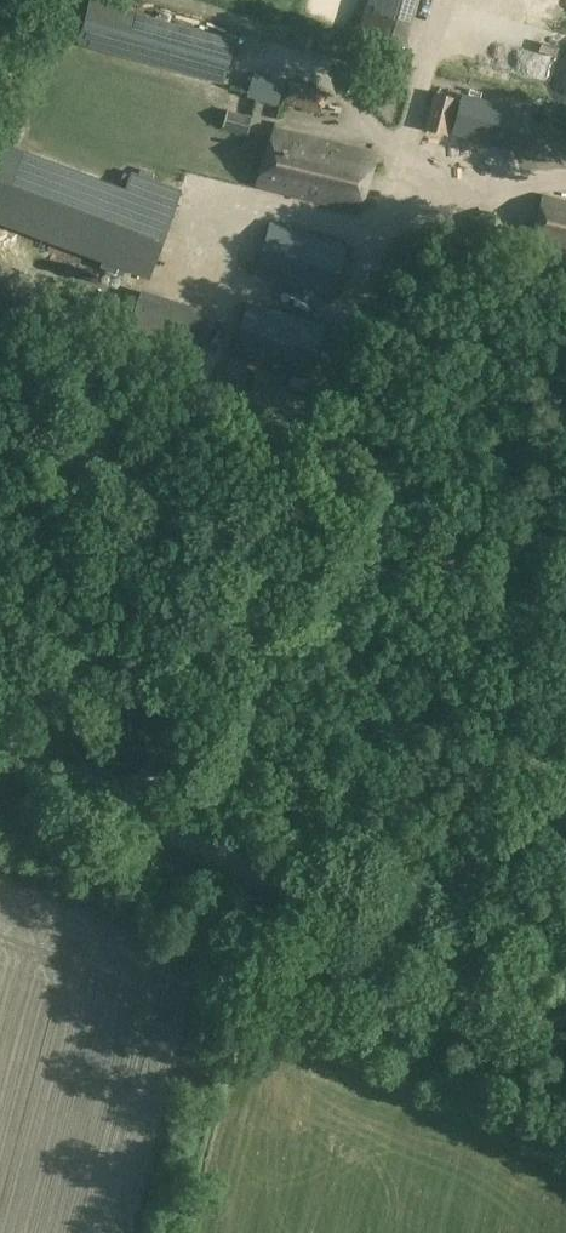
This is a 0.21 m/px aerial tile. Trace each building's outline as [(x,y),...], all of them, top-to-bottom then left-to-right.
[(92,2),(78,46),(225,87),(235,42),(92,2)] [(555,74),(565,78),(565,41),(555,74)] [(280,102),(293,105),(321,113),(327,90),(286,78),(280,102)] [(434,91),(425,128),(443,132),(452,96),(434,91)] [(227,108),(221,125),(247,134),(253,117),(227,108)] [(272,127),(257,185),(360,212),(375,153),(272,127)] [(145,278),(150,265),(171,207),(178,189),(133,173),(126,190),(10,148),(11,143),(0,139),(0,223),(145,278)] [(542,195),(531,239),(565,247),(565,201),(542,195)] [(271,221),(255,272),(332,296),(346,243),(271,221)] [(141,288),(128,329),(198,351),(211,310),(141,288)] [(246,300),(231,352),(310,376),(325,323),(246,300)]
